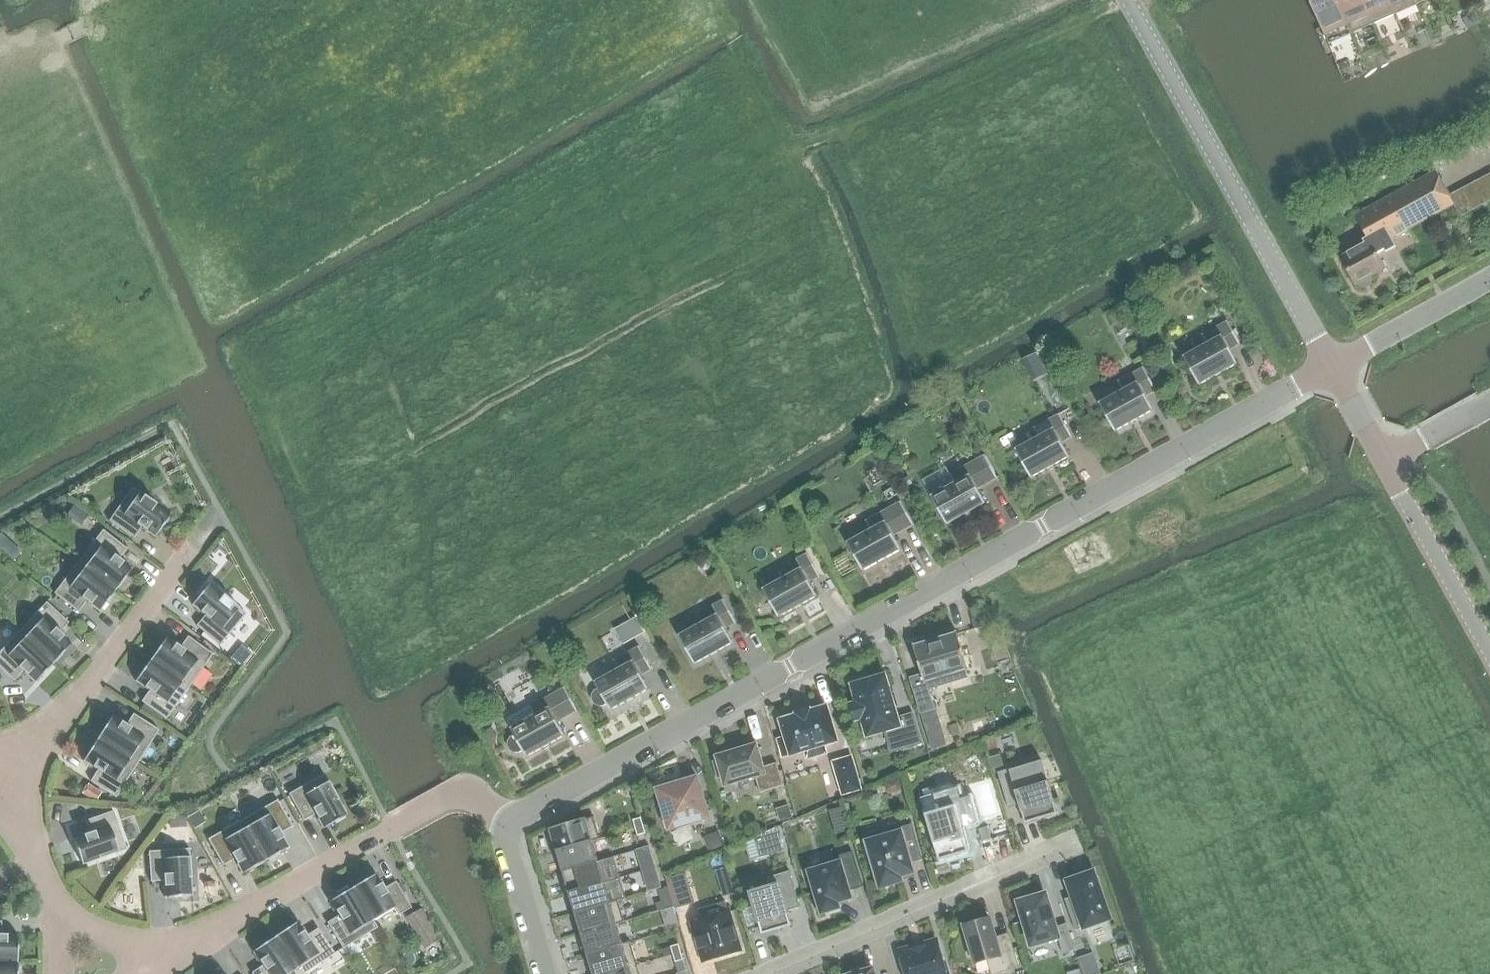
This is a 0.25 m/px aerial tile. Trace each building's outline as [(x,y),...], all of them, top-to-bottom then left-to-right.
[(1350,34),(1335,0),(1319,0),(1310,4),(1328,44),(1350,34)] [(1350,34),(1372,24),(1361,0),(1335,0),(1350,34)] [(1372,24),(1394,14),(1388,0),(1361,0),(1372,24)] [(1394,14),(1417,4),(1415,0),(1388,0),(1394,14)] [(1391,252),(1386,242),(1462,201),(1457,192),(1448,197),(1434,172),(1354,215),(1368,242),(1340,257),(1354,284),(1384,268),(1379,259),(1391,252)] [(1462,201),(1468,212),(1489,200),(1489,175),(1457,192),(1462,201)] [(1206,344),(1183,357),(1198,385),(1237,364),(1229,350),(1240,344),(1227,321),(1201,335),(1206,344)] [(1028,356),(1037,376),(1049,371),(1040,351),(1028,356)] [(1122,390),(1099,403),(1114,431),(1153,410),(1145,396),(1156,390),(1143,367),(1117,381),(1122,390)] [(960,411),(953,415),(958,423),(965,419),(960,411)] [(1038,437),(1015,450),(1030,478),(1069,457),(1061,443),(1072,437),(1059,414),(1033,428),(1038,437)] [(954,483),(930,496),(946,524),(985,503),(977,489),(997,478),(984,455),(949,474),(954,483)] [(170,514),(131,487),(108,521),(133,538),(140,528),(154,537),(170,514)] [(846,543),(862,571),(901,550),(893,536),(913,525),(900,501),(865,521),(870,530),(846,543)] [(81,523),(86,515),(71,506),(66,514),(81,523)] [(102,530),(77,561),(115,590),(131,569),(118,558),(126,548),(102,530)] [(11,542),(3,551),(13,561),(21,552),(11,542)] [(79,556),(68,549),(66,553),(76,560),(79,556)] [(807,553),(795,560),(800,568),(763,589),(778,617),(817,596),(809,582),(820,576),(807,553)] [(53,593),(77,612),(85,601),(98,611),(115,590),(77,561),(53,593)] [(245,613),(209,583),(191,605),(204,615),(195,625),(219,645),(245,613)] [(723,600),(711,606),(716,615),(679,636),(694,664),(733,643),(725,629),(736,623),(723,600)] [(45,602),(18,631),(53,663),(71,643),(59,632),(68,623),(45,602)] [(635,617),(614,629),(623,644),(643,633),(635,617)] [(0,650),(0,669),(13,681),(22,671),(34,683),(53,663),(18,631),(0,650)] [(922,674),(910,678),(920,713),(934,709),(928,689),(951,682),(966,677),(964,669),(968,668),(957,634),(940,639),(931,641),(931,642),(914,647),(922,674)] [(150,659),(188,686),(212,654),(187,636),(179,647),(166,637),(150,659)] [(241,645),(230,659),(240,667),(251,653),(241,645)] [(594,691),(591,695),(591,699),(594,704),(598,706),(603,706),(607,704),(610,710),(649,689),(641,675),(652,669),(639,646),(613,660),(618,669),(594,682),(598,688),(594,691)] [(165,719),(188,686),(150,659),(134,681),(148,691),(141,701),(165,719)] [(857,703),(851,704),(856,721),(861,719),(867,737),(890,730),(896,750),(921,743),(912,713),(898,718),(885,675),(867,680),(866,677),(854,681),(855,684),(851,685),(857,703)] [(564,687),(506,720),(511,728),(514,735),(510,737),(507,741),(507,746),(510,750),(514,753),(519,753),(523,751),(526,757),(565,735),(557,722),(577,710),(564,687)] [(827,706),(810,711),(809,709),(796,713),(797,715),(780,720),(784,732),(786,738),(778,740),(783,756),(790,754),(791,755),(806,751),(808,758),(825,753),(823,746),(837,741),(827,706)] [(111,715),(97,738),(137,763),(158,730),(132,713),(125,724),(111,715)] [(938,717),(923,721),(932,749),(947,745),(938,717)] [(90,781),(115,797),(137,763),(97,738),(82,761),(96,770),(90,781)] [(754,777),(759,793),(783,786),(776,763),(763,767),(757,745),(716,757),(717,761),(713,762),(717,777),(722,776),(725,785),(754,777)] [(993,769),(1004,765),(1000,755),(990,758),(993,769)] [(1021,811),(1025,822),(1025,823),(1026,823),(1032,821),(1057,814),(1054,803),(1055,803),(1048,781),(1041,760),(1009,770),(1011,775),(999,779),(1008,808),(1019,804),(1021,811)] [(324,774),(288,793),(303,820),(314,814),(322,828),(346,815),(324,774)] [(669,830),(709,818),(697,777),(657,789),(669,830)] [(838,782),(842,794),(860,789),(857,777),(838,782)] [(899,779),(886,783),(888,791),(892,793),(898,791),(901,787),(899,779)] [(87,786),(80,796),(92,804),(99,794),(87,786)] [(957,788),(921,798),(939,861),(969,852),(962,828),(964,827),(977,823),(970,797),(961,799),(957,788)] [(276,800),(242,819),(265,860),(288,847),(280,832),(291,826),(276,800)] [(777,810),(781,822),(793,819),(789,806),(777,810)] [(830,811),(833,821),(845,818),(842,808),(830,811)] [(88,833),(72,838),(81,865),(126,849),(113,811),(84,821),(88,833)] [(204,821),(198,811),(187,817),(193,828),(204,821)] [(169,815),(169,825),(186,824),(185,814),(169,815)] [(550,829),(556,851),(592,840),(592,841),(599,839),(593,817),(585,819),(585,818),(550,829)] [(643,825),(640,818),(633,820),(635,828),(643,825)] [(241,874),(265,860),(242,819),(207,839),(222,865),(233,859),(241,874)] [(645,833),(643,825),(635,828),(637,836),(645,833)] [(868,847),(864,849),(868,863),(873,862),(880,887),(901,881),(900,876),(913,872),(910,862),(922,859),(912,825),(899,828),(900,832),(867,842),(868,847)] [(984,841),(992,839),(988,827),(981,829),(984,841)] [(776,828),(744,842),(750,860),(783,850),(776,828)] [(705,841),(711,852),(724,846),(719,834),(705,841)] [(563,872),(598,861),(592,841),(592,840),(556,851),(563,872)] [(188,848),(148,851),(150,881),(163,881),(164,897),(192,896),(188,848)] [(851,898),(849,890),(862,886),(852,852),(837,856),(839,862),(808,871),(821,913),(839,908),(837,902),(851,898)] [(653,859),(640,863),(643,871),(655,867),(653,859)] [(604,882),(598,861),(563,872),(569,892),(604,882)] [(655,867),(643,871),(649,891),(662,887),(655,867)] [(769,887),(750,893),(754,907),(759,924),(763,937),(778,933),(777,930),(791,926),(787,911),(800,907),(789,871),(767,878),(769,887)] [(1067,881),(1072,896),(1064,899),(1075,931),(1110,918),(1093,872),(1067,881)] [(375,873),(352,887),(372,921),(372,920),(394,907),(398,915),(410,907),(395,881),(383,888),(375,873)] [(685,883),(688,882),(685,873),(669,878),(678,908),(691,904),(685,883)] [(575,913),(610,903),(610,902),(604,882),(569,892),(575,913)] [(377,927),(372,920),(372,921),(352,887),(329,901),(337,916),(326,922),(342,948),(377,927)] [(1062,954),(1074,950),(1066,923),(1055,927),(1045,894),(1018,902),(1031,945),(1057,937),(1062,954)] [(665,909),(673,907),(671,899),(663,901),(665,909)] [(581,934),(616,923),(616,924),(624,922),(617,900),(610,902),(610,903),(575,913),(581,934)] [(676,915),(673,907),(665,909),(668,917),(676,915)] [(747,927),(759,924),(754,907),(742,910),(747,927)] [(421,949),(437,940),(419,908),(403,917),(421,949)] [(740,950),(729,912),(691,923),(702,961),(740,950)] [(997,945),(989,918),(964,926),(968,939),(964,940),(968,955),(972,954),(975,964),(987,960),(991,973),(992,973),(1018,966),(1011,941),(997,945)] [(0,934),(1,921),(0,921),(0,961),(17,962),(17,935),(0,934)] [(274,936),(300,973),(303,973),(334,953),(317,928),(306,935),(297,921),(274,936)] [(587,954),(622,944),(622,943),(616,924),(616,923),(581,934),(587,954)] [(274,936),(252,951),(261,965),(250,973),(251,973),(300,973),(274,936)] [(622,943),(622,944),(587,954),(593,973),(597,973),(636,963),(630,941),(622,943)] [(906,973),(947,973),(945,966),(943,965),(936,942),(900,953),(906,973)] [(680,952),(678,944),(670,947),(673,954),(680,952)] [(683,960),(680,952),(673,954),(675,962),(683,960)] [(1093,953),(1078,959),(1083,973),(1101,973),(1093,953)] [(17,962),(0,961),(0,973),(16,973),(17,962)] [(636,963),(597,973),(639,973),(636,963)]
